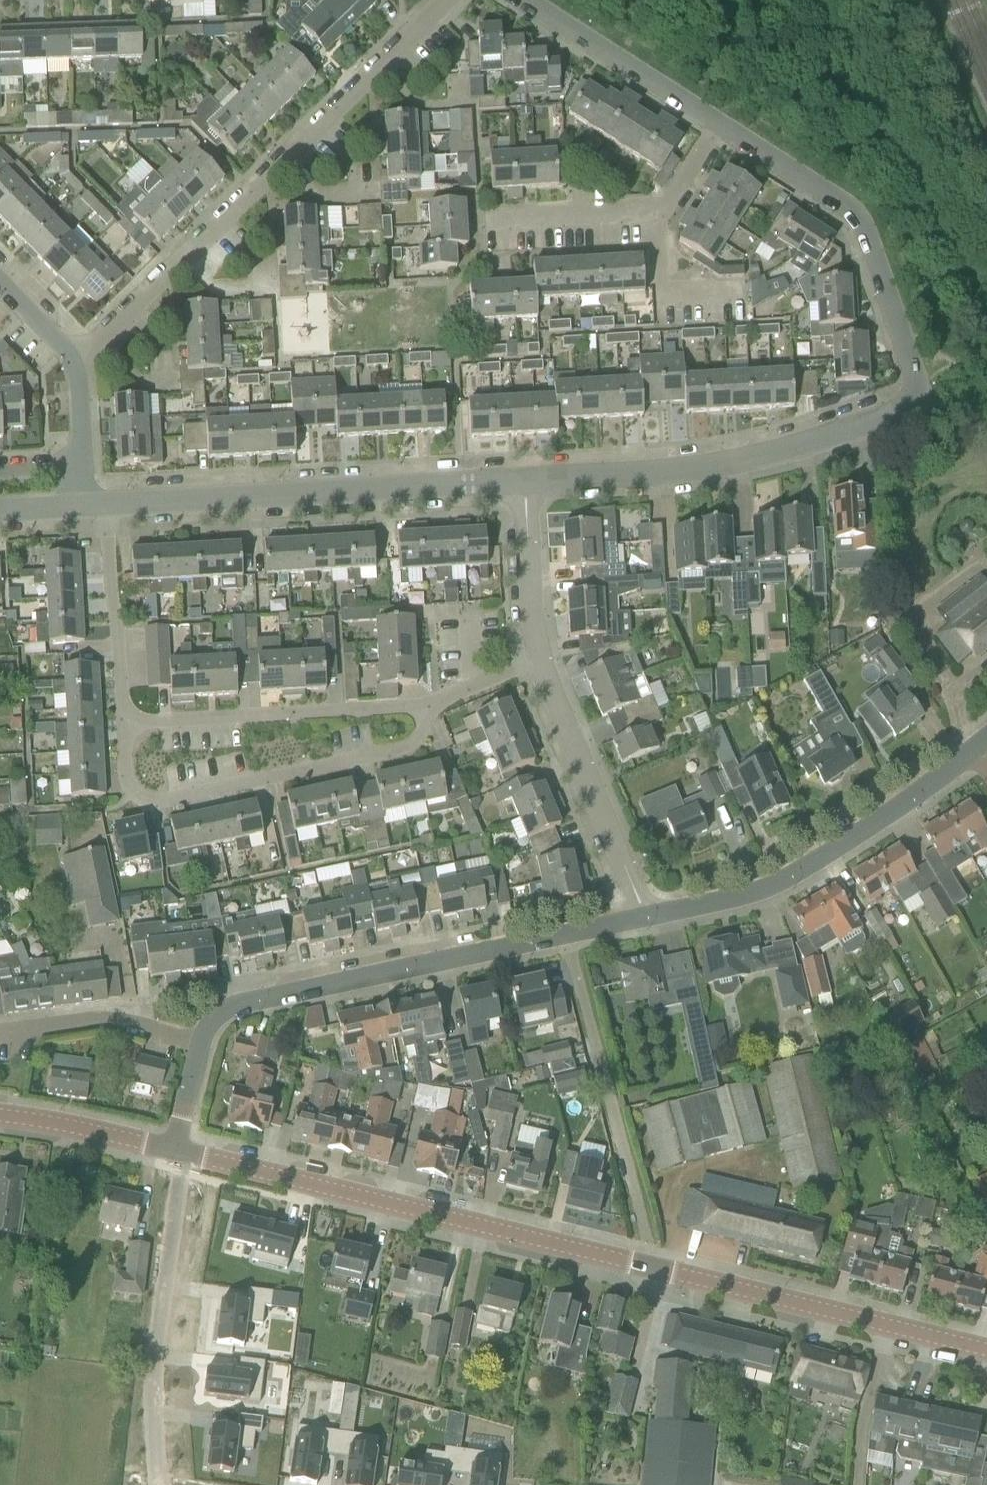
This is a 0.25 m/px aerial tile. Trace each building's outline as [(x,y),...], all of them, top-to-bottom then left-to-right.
[(261,0),(248,0),(249,16),(262,15),(261,0)] [(359,19),(341,0),(313,0),(310,3),(342,35),(359,19)] [(359,19),(377,2),(375,0),(341,0),(359,19)] [(342,35),(310,3),(302,11),(286,10),(286,15),(276,25),(291,41),(305,56),(317,44),(325,53),(342,35)] [(243,24),(243,33),(263,32),(262,23),(243,24)] [(140,24),(116,25),(117,59),(142,59),(142,72),(155,70),(154,35),(141,36),(140,24)] [(243,33),(243,24),(225,25),(225,34),(243,33)] [(116,25),(92,26),(93,60),(117,59),(116,25)] [(68,26),(44,27),(45,62),(69,61),(68,26)] [(92,26),(68,26),(69,61),(93,60),(92,26)] [(502,58),(501,40),(500,26),(477,28),(478,42),(467,43),(468,70),(481,69),(481,73),(489,73),(502,72),(502,58)] [(45,62),(44,27),(20,28),(22,76),(46,75),(45,62)] [(203,36),(203,27),(183,28),(184,37),(203,36)] [(22,76),(20,28),(0,29),(0,79),(22,78),(22,76)] [(183,28),(166,29),(167,38),(184,37),(183,28)] [(502,58),(502,72),(504,89),(510,89),(513,85),(524,85),(523,71),(523,53),(522,39),(501,40),(502,58)] [(288,49),(271,65),(298,93),(315,76),(288,49)] [(523,71),(524,85),(546,83),(547,94),(560,93),(559,84),(558,64),(546,65),(545,52),(523,53),(523,71)] [(282,108),(298,93),(271,65),(255,81),(282,108)] [(570,97),(567,102),(573,106),(568,113),(587,125),(606,96),(581,80),(570,97)] [(255,81),(240,97),(266,124),(282,108),(255,81)] [(606,96),(587,125),(595,131),(623,149),(645,116),(635,109),(639,102),(623,91),(619,99),(616,98),(608,92),(606,96)] [(224,112),(208,96),(196,109),(196,118),(191,118),(190,122),(216,149),(222,143),(234,156),(250,139),(224,112)] [(504,96),(478,98),(479,110),(505,108),(504,96)] [(224,112),(250,139),(266,124),(240,97),(224,112)] [(473,144),(471,110),(459,111),(461,145),(473,144)] [(119,125),(118,112),(108,113),(108,125),(119,125)] [(118,112),(119,125),(132,125),(131,112),(118,112)] [(184,113),(164,114),(165,124),(185,122),(184,113)] [(59,114),(59,127),(72,127),(72,114),(59,114)] [(84,114),(72,114),(72,127),(84,126),(84,114)] [(385,138),(417,136),(415,114),(384,116),(385,138)] [(47,127),(47,115),(23,115),(24,128),(36,128),(47,127)] [(645,116),(623,149),(627,152),(644,163),(660,173),(652,185),(654,186),(660,190),(679,161),(671,156),(682,140),(671,133),(676,125),(660,115),(655,122),(645,116)] [(175,140),(175,130),(156,131),(156,140),(175,140)] [(156,140),(156,131),(137,132),(137,141),(156,140)] [(95,133),(96,143),(115,142),(115,132),(95,133)] [(78,143),(96,143),(95,133),(78,134),(78,143)] [(23,145),(47,144),(46,135),(22,136),(23,145)] [(60,135),(46,135),(47,144),(60,144),(60,135)] [(426,136),(417,136),(385,138),(387,159),(419,158),(428,157),(426,136)] [(536,188),(533,137),(525,137),(526,152),(512,153),(514,199),(522,198),(521,189),(536,188)] [(564,174),(557,175),(556,151),(541,152),(540,137),(533,137),(536,188),(565,186),(564,174)] [(514,199),(512,153),(498,154),(497,139),(489,140),(491,191),(506,190),(507,199),(514,199)] [(197,152),(180,168),(207,195),(223,179),(197,152)] [(12,165),(0,153),(0,178),(5,172),(12,165)] [(476,188),(474,155),(466,155),(467,178),(458,178),(459,189),(476,188)] [(580,155),(575,163),(585,169),(590,161),(580,155)] [(432,157),(428,157),(419,158),(387,159),(388,181),(379,182),(379,193),(407,192),(421,191),(420,176),(433,175),(432,157)] [(59,178),(62,180),(68,173),(68,158),(59,158),(59,178)] [(180,168),(164,184),(191,211),(207,195),(180,168)] [(712,174),(707,182),(748,209),(760,190),(726,168),(719,179),(712,174)] [(625,186),(630,178),(616,169),(611,177),(625,186)] [(21,188),(5,172),(0,178),(0,209),(21,188)] [(175,227),(191,211),(164,184),(153,172),(137,188),(148,200),(148,199),(175,227)] [(68,173),(62,180),(75,193),(82,187),(68,173)] [(0,209),(0,219),(11,230),(37,204),(37,205),(45,197),(29,180),(21,188),(0,209)] [(736,227),(748,209),(707,182),(701,190),(709,195),(703,205),(736,227)] [(87,192),(81,198),(93,211),(100,205),(87,192)] [(379,193),(380,205),(407,203),(407,192),(379,193)] [(148,200),(132,215),(158,243),(175,227),(148,199),(148,200)] [(429,226),(466,224),(464,202),(428,204),(429,226)] [(37,204),(11,230),(26,246),(52,220),(37,205),(37,204)] [(100,205),(93,211),(107,225),(113,219),(100,205)] [(380,205),(368,206),(370,232),(382,232),(380,205)] [(688,210),(683,218),(725,245),(736,227),(703,205),(696,215),(688,210)] [(772,224),(774,221),(780,213),(782,210),(775,205),(767,216),(765,219),(772,224)] [(368,206),(356,206),(358,233),(370,232),(368,206)] [(328,230),(326,210),(326,208),(283,211),(284,232),(328,230)] [(790,219),(780,213),(774,221),(772,224),(760,243),(774,252),(783,248),(785,245),(796,252),(814,224),(795,212),(790,219)] [(382,218),(383,229),(392,228),(391,217),(382,218)] [(713,263),(725,245),(683,218),(678,226),(686,231),(679,242),(696,253),(713,263)] [(124,219),(117,225),(130,237),(136,231),(124,219)] [(42,262),(68,236),(52,220),(26,246),(23,248),(34,260),(37,257),(42,262)] [(467,246),(466,224),(429,226),(430,248),(455,246),(467,246)] [(808,275),(816,269),(816,268),(841,266),(840,251),(830,244),(834,237),(814,224),(796,252),(797,253),(790,263),(808,275)] [(404,227),(392,228),(383,229),(383,244),(392,250),(406,249),(404,227)] [(317,253),(317,248),(324,247),(328,242),(328,230),(284,232),(285,254),(317,253)] [(136,231),(130,237),(144,251),(150,245),(136,231)] [(68,236),(42,262),(57,278),(83,252),(68,236)] [(83,252),(57,278),(53,282),(69,298),(80,288),(79,288),(106,261),(108,259),(91,244),(83,252)] [(420,270),(436,270),(456,268),(455,246),(430,248),(419,248),(420,270)] [(401,260),(401,249),(392,250),(392,261),(401,260)] [(305,287),(306,294),(322,293),(322,286),(327,286),(327,273),(319,274),(317,253),(285,254),(287,276),(278,277),(278,288),(305,287)] [(696,253),(692,260),(719,278),(744,276),(743,267),(723,268),(721,268),(713,263),(696,253)] [(642,258),(619,259),(621,295),(624,295),(624,305),(644,303),(644,294),(642,258)] [(598,260),(600,296),(601,307),(617,306),(616,295),(621,295),(619,259),(598,260)] [(598,260),(576,261),(578,297),(600,296),(598,260)] [(95,304),(122,278),(106,261),(79,288),(80,288),(95,304)] [(576,261),(555,263),(557,298),(578,297),(576,261)] [(555,263),(533,264),(536,319),(537,318),(536,300),(557,298),(555,263)] [(534,282),(513,283),(515,320),(536,319),(533,264),(534,282)] [(850,286),(849,278),(842,278),(841,266),(820,268),(808,275),(798,281),(808,303),(817,303),(850,301),(856,301),(855,286),(850,286)] [(772,303),(772,277),(751,278),(752,303),(772,303)] [(513,283),(491,284),(493,321),(515,320),(513,283)] [(471,322),(493,321),(491,284),(469,286),(471,322)] [(278,288),(279,300),(306,299),(306,294),(305,287),(278,288)] [(272,322),(271,300),(259,301),(260,322),(272,322)] [(850,301),(817,303),(818,324),(810,324),(810,339),(820,339),(819,338),(857,336),(856,324),(852,324),(851,317),(856,317),(856,301),(850,301)] [(184,305),(185,328),(217,326),(216,316),(229,315),(228,302),(184,305)] [(635,317),(624,318),(623,318),(624,327),(635,326),(635,317)] [(613,318),(601,319),(602,328),(614,328),(613,318)] [(602,328),(601,319),(591,320),(591,329),(602,328)] [(559,322),(559,331),(571,330),(570,321),(559,322)] [(549,322),(549,331),(559,331),(559,322),(549,322)] [(217,338),(217,326),(185,328),(187,349),(218,348),(231,347),(231,338),(217,338)] [(756,327),(757,336),(768,336),(767,326),(756,327)] [(767,326),(768,336),(779,335),(778,326),(767,326)] [(746,337),(745,327),(734,328),(735,338),(746,337)] [(702,330),(702,339),(714,339),(714,329),(702,330)] [(691,331),(692,340),(702,339),(702,330),(691,331)] [(691,331),(681,331),(681,341),(692,340),(691,331)] [(261,333),(262,344),(273,344),(273,332),(261,333)] [(628,334),(618,335),(618,344),(628,344),(628,334)] [(638,334),(628,334),(628,344),(638,343),(638,334)] [(606,336),(606,345),(618,344),(618,335),(606,336)] [(833,360),(867,358),(866,335),(857,336),(819,338),(820,339),(820,342),(824,342),(824,347),(832,347),(833,360)] [(585,346),(584,337),(574,338),(575,347),(585,346)] [(575,347),(574,338),(562,338),(563,347),(575,347)] [(506,347),(495,347),(495,356),(518,354),(517,346),(517,341),(506,342),(506,347)] [(8,348),(2,342),(0,344),(0,356),(8,348)] [(263,356),(274,355),(273,344),(262,344),(263,356)] [(539,344),(517,346),(518,354),(528,353),(528,354),(539,354),(539,344)] [(458,359),(469,358),(469,349),(469,346),(457,347),(458,359)] [(495,347),(469,349),(469,358),(495,356),(495,347)] [(180,395),(192,394),(204,393),(203,370),(231,369),(230,356),(218,357),(218,348),(187,349),(187,361),(180,361),(180,362),(181,362),(182,371),(179,371),(180,395)] [(419,355),(420,363),(431,363),(430,354),(419,355)] [(410,364),(420,363),(419,355),(402,355),(403,368),(410,368),(410,364)] [(664,402),(684,401),(683,377),(684,377),(682,355),(662,356),(664,402)] [(367,368),(377,367),(377,356),(366,357),(367,368)] [(387,356),(377,356),(377,367),(388,366),(387,356)] [(664,402),(662,356),(638,357),(639,379),(641,379),(642,404),(664,402)] [(355,358),(344,359),(345,368),(355,367),(355,358)] [(868,382),(867,358),(833,360),(835,384),(868,382)] [(334,369),(345,368),(344,359),(333,360),(334,369)] [(543,361),(532,362),(532,371),(543,371),(543,361)] [(521,372),(532,371),(532,362),(521,363),(521,372)] [(793,399),(805,398),(804,372),(803,362),(791,363),(791,371),(793,399)] [(478,374),(489,373),(489,364),(478,365),(478,374)] [(500,364),(489,364),(489,373),(500,373),(500,364)] [(220,371),(220,369),(203,370),(203,382),(225,381),(224,371),(220,371)] [(771,372),(773,408),(794,407),(793,399),(791,371),(771,372)] [(749,373),(751,410),(773,408),(771,372),(749,373)] [(804,372),(805,398),(817,397),(815,372),(804,372)] [(727,374),(729,411),(751,410),(749,373),(727,374)] [(705,375),(707,412),(729,411),(727,374),(705,375)] [(280,384),(280,375),(269,376),(269,384),(280,384)] [(291,382),(291,375),(280,375),(280,384),(291,383),(291,382)] [(707,412),(705,375),(684,377),(683,377),(684,401),(685,413),(707,412)] [(247,386),(247,377),(236,378),(237,386),(247,386)] [(258,386),(258,377),(247,377),(247,386),(258,386)] [(316,427),(336,426),(336,401),(335,379),(313,381),(316,427)] [(643,416),(642,404),(641,379),(639,379),(620,380),(623,417),(643,416)] [(623,417),(620,380),(599,382),(601,418),(623,417)] [(316,427),(313,381),(291,382),(291,383),(293,417),(294,428),(316,427)] [(601,418),(599,382),(577,383),(579,420),(601,418)] [(579,420),(577,383),(553,384),(554,397),(555,397),(557,421),(579,420)] [(22,389),(0,391),(0,416),(2,437),(3,437),(2,429),(24,427),(22,389)] [(205,405),(204,393),(192,394),(193,406),(205,405)] [(443,395),(422,396),(424,432),(445,431),(443,395)] [(115,420),(147,418),(146,396),(114,398),(115,420)] [(424,432),(422,396),(400,397),(403,434),(424,432)] [(403,434),(400,397),(379,399),(381,435),(403,434)] [(555,397),(554,397),(533,398),(535,434),(557,433),(557,421),(555,397)] [(535,434),(533,398),(511,399),(513,435),(535,434)] [(359,436),(381,435),(379,399),(357,400),(359,436)] [(491,436),(513,435),(511,399),(489,400),(491,436)] [(336,438),(359,436),(357,400),(336,401),(336,426),(336,438)] [(491,436),(489,400),(468,402),(470,438),(491,436)] [(295,454),(294,428),(293,417),(271,419),(273,455),(295,454)] [(117,442),(161,439),(160,418),(147,418),(115,420),(109,421),(110,442),(117,442)] [(273,455),(271,419),(249,420),(251,456),(273,455)] [(229,458),(251,456),(249,420),(227,421),(229,458)] [(229,458),(227,421),(207,423),(206,423),(206,424),(207,424),(208,451),(207,451),(208,459),(209,459),(229,458)] [(207,424),(206,424),(194,425),(195,452),(207,451),(208,451),(207,424)] [(195,452),(194,425),(182,425),(184,453),(195,452)] [(161,439),(117,442),(118,464),(162,461),(161,439)] [(874,523),(862,524),(860,490),(832,492),(834,541),(854,540),(855,552),(876,551),(874,523)] [(564,547),(616,545),(614,509),(589,510),(590,519),(590,523),(563,524),(564,547)] [(809,510),(781,512),(784,562),(787,562),(786,556),(811,556),(809,510)] [(756,563),(784,562),(781,512),(780,512),(780,517),(776,518),(773,515),(765,515),(762,518),(753,519),(756,563)] [(704,572),(704,581),(706,581),(706,580),(705,580),(704,573),(705,573),(704,567),(720,566),(720,572),(732,571),(729,520),(701,522),(704,572)] [(444,583),(451,583),(450,569),(465,568),(462,522),(455,522),(455,532),(441,533),(444,583)] [(479,581),(480,581),(488,580),(485,530),(470,531),(470,522),(462,522),(465,568),(478,567),(479,581)] [(676,574),(704,572),(701,522),(701,527),(697,527),(694,524),(685,525),(682,528),(673,529),(676,574)] [(406,571),(422,570),(419,524),(411,525),(412,534),(397,535),(400,586),(407,585),(406,571)] [(426,524),(419,524),(422,570),(434,569),(435,584),(444,583),(441,533),(427,533),(426,524)] [(663,549),(662,544),(661,524),(649,525),(650,550),(663,549)] [(359,570),(374,569),(372,537),(350,538),(353,582),(354,587),(362,587),(362,581),(360,581),(359,570)] [(350,538),(329,540),(331,572),(346,571),(347,582),(353,582),(350,538)] [(329,540),(308,541),(310,584),(317,584),(316,572),(331,572),(329,540)] [(308,541),(286,542),(288,574),(303,573),(303,584),(310,584),(308,541)] [(288,574),(286,542),(264,543),(267,587),(274,586),(273,575),(288,574)] [(221,592),(243,590),(240,545),(218,546),(219,578),(221,592)] [(579,568),(580,581),(608,580),(626,578),(625,565),(618,565),(616,545),(564,547),(566,569),(579,568)] [(205,579),(219,578),(218,546),(196,547),(199,593),(205,593),(205,579)] [(196,547),(175,548),(176,581),(192,580),(192,594),(199,593),(196,547)] [(175,548),(153,550),(156,595),(163,595),(162,582),(176,581),(175,548)] [(149,596),(156,595),(153,550),(131,551),(133,583),(148,582),(149,596)] [(20,579),(34,578),(45,578),(80,576),(79,554),(44,556),(45,571),(20,571),(20,579)] [(826,595),(825,585),(824,565),(811,566),(813,596),(826,595)] [(746,605),(745,574),(731,575),(733,612),(746,612),(746,605)] [(759,604),(758,574),(745,574),(746,605),(759,604)] [(81,598),(80,576),(45,578),(34,578),(35,585),(46,585),(46,599),(81,598)] [(616,598),(639,589),(638,577),(626,578),(608,580),(580,581),(581,592),(567,593),(568,616),(604,615),(617,613),(616,598)] [(981,577),(973,583),(937,610),(949,625),(934,636),(958,665),(971,654),(974,659),(986,649),(986,585),(981,577)] [(678,584),(665,585),(665,588),(666,616),(680,615),(678,584)] [(365,592),(355,593),(356,606),(363,606),(366,605),(365,592)] [(82,619),(81,598),(46,599),(47,613),(35,614),(35,622),(37,621),(48,621),(82,619)] [(371,609),(347,611),(340,611),(341,623),(348,622),(372,621),(371,609)] [(299,613),(278,614),(279,625),(290,624),(290,621),(300,621),(299,613)] [(621,613),(617,613),(604,615),(568,616),(570,638),(584,637),(585,653),(601,650),(612,647),(628,644),(627,634),(623,635),(621,613)] [(282,697),(279,656),(279,639),(257,640),(256,615),(245,616),(248,653),(257,653),(259,694),(281,692),(282,697)] [(248,653),(245,616),(233,616),(234,654),(248,653)] [(335,649),(334,625),(334,618),(321,618),(323,649),(335,649)] [(83,641),(82,619),(48,621),(37,621),(35,622),(36,628),(35,628),(36,644),(24,645),(26,656),(46,655),(46,643),(83,641)] [(377,643),(414,641),(413,619),(376,621),(377,643)] [(210,625),(199,625),(199,636),(211,635),(210,625)] [(145,628),(145,641),(168,639),(167,627),(145,628)] [(145,641),(146,652),(168,651),(168,639),(145,641)] [(415,662),(414,641),(377,643),(378,664),(415,662)] [(584,673),(593,695),(630,680),(621,658),(633,653),(629,643),(628,644),(612,647),(601,650),(606,663),(584,673)] [(169,662),(169,664),(170,676),(170,687),(171,704),(194,702),(193,697),(191,661),(191,645),(180,645),(181,661),(169,662)] [(344,666),(356,666),(354,645),(343,645),(344,666)] [(146,652),(147,665),(169,664),(169,662),(168,651),(146,652)] [(889,651),(876,661),(889,677),(890,678),(903,668),(889,651)] [(323,653),(302,654),(304,691),(325,690),(323,653)] [(304,695),(304,691),(302,654),(279,656),(282,697),(304,695)] [(235,658),(212,659),(214,696),(237,695),(235,658)] [(214,696),(212,659),(191,661),(193,697),(214,696)] [(417,684),(415,662),(378,664),(380,686),(375,687),(376,701),(397,699),(396,686),(417,684)] [(52,682),(53,689),(65,688),(99,687),(98,664),(64,666),(65,681),(52,682)] [(170,676),(169,664),(147,665),(147,677),(170,676)] [(346,702),(358,701),(356,666),(344,666),(346,702)] [(750,669),(751,689),(765,688),(764,668),(750,669)] [(862,706),(855,711),(880,744),(893,734),(895,737),(912,724),(919,720),(922,717),(910,701),(905,695),(904,696),(899,689),(912,680),(903,668),(890,678),(889,677),(879,684),(884,691),(869,702),(869,701),(862,706)] [(823,743),(797,760),(797,761),(808,778),(816,772),(825,785),(828,782),(832,785),(839,780),(838,776),(853,766),(848,757),(842,749),(834,736),(838,734),(850,727),(830,692),(819,672),(818,672),(803,681),(822,715),(810,722),(823,743)] [(656,709),(642,675),(630,680),(593,695),(602,717),(625,708),(630,719),(656,709)] [(147,677),(148,688),(170,687),(170,676),(147,677)] [(100,708),(99,687),(65,688),(53,689),(54,696),(66,695),(66,710),(100,708)] [(470,741),(517,721),(506,694),(495,699),(497,705),(475,715),(481,729),(468,734),(470,741)] [(66,710),(67,725),(55,725),(55,732),(101,730),(100,708),(66,710)] [(661,721),(656,709),(630,719),(635,732),(612,741),(622,764),(658,749),(648,726),(661,721)] [(492,755),(534,738),(531,731),(522,734),(517,721),(470,741),(473,748),(487,743),(492,755)] [(720,727),(706,733),(720,766),(734,760),(720,727)] [(102,751),(101,730),(55,732),(56,739),(68,739),(69,753),(102,751)] [(534,762),(528,748),(537,744),(534,738),(492,755),(504,782),(518,776),(515,770),(534,762)] [(69,753),(70,767),(58,768),(58,775),(70,774),(104,773),(102,751),(69,753)] [(788,805),(780,786),(767,757),(738,769),(734,760),(720,766),(732,792),(745,786),(759,818),(788,805)] [(427,815),(458,808),(464,823),(475,818),(466,796),(455,801),(453,796),(446,798),(439,763),(417,768),(425,804),(427,815)] [(425,804),(417,768),(416,764),(397,769),(398,772),(396,772),(404,809),(425,804)] [(396,772),(374,777),(382,814),(404,809),(396,772)] [(105,795),(104,773),(70,774),(58,775),(58,782),(70,781),(71,797),(105,795)] [(723,796),(713,773),(698,780),(707,801),(708,803),(723,796)] [(510,799),(518,818),(560,801),(557,794),(549,798),(543,784),(536,787),(531,776),(505,787),(492,792),(497,805),(510,799)] [(308,791),(316,828),(337,823),(329,787),(328,781),(307,786),(308,791)] [(366,821),(363,806),(356,807),(351,782),(329,787),(337,823),(349,820),(351,828),(355,831),(362,830),(367,853),(378,851),(371,820),(366,821)] [(696,806),(683,812),(673,788),(640,802),(650,827),(666,820),(676,844),(706,831),(696,806)] [(0,789),(0,806),(9,805),(8,789),(0,789)] [(316,828),(308,791),(286,796),(294,832),(316,828)] [(563,808),(560,801),(518,818),(527,839),(528,838),(532,850),(558,839),(554,828),(560,825),(554,811),(563,808)] [(247,839),(263,835),(256,803),(234,807),(244,852),(250,851),(247,839)] [(972,837),(981,851),(986,847),(986,831),(970,803),(946,817),(962,843),(972,837)] [(237,854),(244,852),(234,807),(213,812),(220,845),(234,842),(237,854)] [(220,845),(213,812),(192,816),(202,862),(208,860),(205,848),(220,845)] [(36,846),(61,845),(60,816),(35,817),(36,846)] [(202,862),(192,816),(170,821),(177,854),(188,851),(191,864),(202,862)] [(388,840),(383,817),(371,820),(378,851),(390,848),(388,840)] [(922,831),(933,848),(942,863),(951,857),(948,852),(962,843),(946,817),(922,831)] [(117,832),(113,833),(119,864),(147,859),(151,874),(163,873),(158,836),(145,839),(141,821),(116,826),(117,832)] [(421,837),(421,840),(410,842),(412,850),(434,845),(432,834),(421,837)] [(301,859),(295,836),(284,838),(289,862),(301,859)] [(537,861),(542,882),(586,872),(584,865),(575,867),(572,853),(565,854),(558,839),(532,850),(537,861)] [(909,884),(918,878),(899,846),(875,860),(891,887),(902,904),(919,893),(914,885),(911,887),(909,884)] [(119,922),(104,848),(62,856),(69,889),(80,887),(89,929),(119,922)] [(322,850),(324,862),(335,860),(333,848),(322,850)] [(877,896),(891,887),(875,860),(852,875),(871,906),(880,901),(877,896)] [(306,885),(352,875),(349,862),(303,871),(306,885)] [(484,901),(495,899),(493,878),(491,872),(466,877),(463,862),(453,865),(456,879),(457,879),(466,923),(473,921),(471,912),(486,908),(484,901)] [(504,876),(501,862),(490,866),(491,872),(493,878),(504,876)] [(587,880),(586,872),(542,882),(546,904),(581,896),(578,882),(587,880)] [(967,899),(950,872),(937,880),(948,898),(953,906),(967,899)] [(429,913),(423,886),(404,890),(400,875),(386,878),(387,882),(390,893),(399,937),(406,935),(404,926),(419,923),(417,916),(429,913)] [(504,876),(493,878),(495,899),(497,906),(509,903),(504,876)] [(457,879),(456,879),(423,886),(429,913),(441,911),(442,918),(457,915),(459,924),(466,923),(457,879)] [(392,939),(399,937),(390,893),(387,882),(367,886),(367,884),(354,887),(356,900),(362,927),(374,925),(375,932),(390,929),(392,939)] [(938,884),(918,897),(936,928),(957,916),(938,884)] [(835,885),(813,899),(828,924),(836,940),(838,943),(839,942),(848,956),(861,949),(862,948),(863,946),(864,945),(864,943),(864,940),(864,938),(860,930),(861,929),(835,885)] [(350,930),(362,927),(356,900),(354,887),(341,890),(343,903),(323,907),(332,951),(339,950),(337,940),(352,937),(350,930)] [(164,891),(161,891),(163,907),(178,906),(177,901),(165,890),(164,890),(164,891)] [(791,912),(810,945),(815,952),(836,940),(828,924),(813,899),(791,912)] [(283,945),(295,942),(289,915),(286,901),(254,908),(255,912),(253,912),(265,966),(273,964),(271,955),(285,952),(283,945)] [(323,907),(289,915),(295,942),(307,939),(308,947),(323,944),(325,953),(332,951),(323,907)] [(864,917),(881,943),(891,936),(875,910),(864,917)] [(265,966),(253,912),(221,920),(229,956),(240,954),(242,961),(256,958),(258,967),(265,966)] [(229,956),(221,920),(188,924),(189,936),(193,972),(207,970),(209,980),(216,979),(214,959),(229,956)] [(132,944),(133,944),(137,971),(149,970),(150,977),(164,975),(165,985),(173,984),(167,939),(165,922),(130,926),(132,944)] [(193,972),(189,936),(167,939),(173,984),(180,983),(179,974),(193,972)] [(776,969),(775,963),(777,963),(774,947),(759,950),(756,939),(736,943),(735,938),(703,945),(707,963),(703,963),(707,984),(747,975),(776,969)] [(0,942),(0,984),(2,994),(4,1014),(30,1011),(25,978),(15,958),(9,947),(6,941),(0,942)] [(21,943),(9,947),(15,958),(25,978),(30,1011),(43,1009),(54,1007),(48,976),(50,976),(49,969),(48,960),(28,961),(21,943)] [(664,1008),(686,1004),(697,1052),(710,1049),(699,1001),(693,975),(662,982),(656,955),(617,964),(625,1003),(661,995),(664,1008)] [(803,962),(812,999),(829,995),(821,957),(803,962)] [(50,976),(48,976),(54,1007),(81,1004),(107,1001),(106,999),(120,997),(117,978),(116,968),(102,970),(101,963),(76,966),(49,969),(50,976)] [(799,969),(797,969),(777,974),(784,1007),(806,1003),(799,969)] [(535,1026),(534,1024),(566,1017),(559,988),(545,991),(542,976),(511,983),(517,1010),(522,1029),(535,1026)] [(491,987),(460,994),(471,1045),(486,1042),(482,1023),(498,1020),(491,987)] [(435,996),(415,1000),(428,1057),(439,1054),(436,1041),(445,1039),(435,996)] [(404,1049),(413,1047),(416,1059),(413,1060),(417,1085),(432,1087),(428,1057),(415,1000),(386,1006),(393,1039),(401,1037),(404,1049)] [(895,1039),(924,1022),(912,1001),(883,1019),(895,1039)] [(376,1043),(393,1039),(386,1006),(357,1013),(372,1080),(373,1080),(402,1083),(400,1068),(382,1071),(376,1043)] [(307,1010),(304,1032),(310,1031),(311,1021),(323,1019),(320,1007),(307,1010)] [(358,1078),(372,1080),(357,1013),(337,1017),(343,1046),(338,1051),(342,1072),(358,1078)] [(231,1124),(246,1128),(261,1069),(267,1040),(252,1036),(250,1043),(236,1039),(232,1053),(247,1057),(245,1064),(248,1067),(250,1068),(244,1091),(230,1088),(226,1090),(223,1100),(226,1104),(230,1105),(227,1117),(229,1117),(229,1115),(235,1117),(233,1123),(232,1123),(231,1124)] [(922,1039),(903,1049),(916,1075),(935,1064),(922,1039)] [(444,1044),(456,1091),(458,1090),(472,1090),(470,1084),(463,1054),(460,1040),(444,1044)] [(546,1064),(552,1063),(571,1058),(568,1044),(543,1050),(546,1064)] [(476,1050),(463,1054),(470,1084),(484,1081),(476,1050)] [(960,1051),(946,1057),(955,1076),(968,1070),(960,1051)] [(130,1079),(161,1087),(167,1063),(136,1055),(130,1079)] [(793,1190),(840,1178),(811,1056),(764,1068),(793,1190)] [(290,1139),(310,1144),(329,1068),(318,1065),(312,1088),(307,1108),(298,1105),(295,1119),(290,1139)] [(339,1151),(347,1120),(339,1117),(329,1115),(330,1112),(335,1090),(353,1095),(358,1078),(342,1072),(329,1068),(310,1144),(331,1149),(339,1151)] [(51,1069),(48,1094),(86,1099),(90,1074),(51,1069)] [(266,1096),(272,1072),(261,1069),(246,1128),(261,1132),(262,1130),(256,1128),(258,1122),(264,1124),(263,1126),(268,1127),(274,1099),(266,1096)] [(583,1069),(552,1076),(553,1079),(557,1097),(588,1090),(583,1069)] [(516,1073),(484,1081),(470,1084),(472,1090),(477,1110),(478,1113),(484,1111),(486,1094),(484,1091),(494,1088),(516,1093),(517,1083),(516,1073)] [(368,1158),(381,1102),(382,1097),(386,1081),(373,1080),(370,1099),(365,1121),(364,1124),(355,1122),(347,1120),(339,1151),(347,1153),(368,1158)] [(398,1101),(402,1083),(386,1081),(382,1097),(398,1101)] [(767,1141),(750,1081),(642,1112),(659,1171),(767,1141)] [(454,1173),(461,1145),(467,1120),(457,1118),(462,1092),(451,1090),(446,1115),(432,1174),(447,1178),(447,1176),(445,1175),(447,1169),(452,1171),(452,1172),(454,1173)] [(485,1120),(496,1123),(490,1148),(505,1151),(515,1108),(514,1108),(516,1098),(492,1092),(489,1102),(485,1120)] [(394,1105),(381,1102),(368,1158),(388,1163),(396,1131),(388,1130),(394,1105)] [(487,1148),(478,1113),(477,1110),(467,1113),(476,1151),(487,1148)] [(432,1174),(446,1115),(435,1112),(429,1137),(419,1134),(413,1163),(414,1163),(415,1161),(420,1162),(419,1169),(417,1168),(416,1170),(432,1174)] [(550,1145),(546,1144),(549,1133),(520,1126),(513,1156),(505,1186),(538,1194),(550,1145)] [(605,1184),(591,1181),(595,1168),(591,1167),(596,1150),(579,1146),(579,1148),(571,1146),(565,1169),(573,1172),(565,1206),(598,1215),(605,1184)] [(20,1236),(24,1205),(19,1205),(24,1172),(0,1169),(0,1233),(20,1236)] [(974,1182),(986,1205),(986,1174),(974,1182)] [(699,1193),(687,1190),(678,1227),(814,1260),(823,1223),(773,1210),(777,1193),(703,1175),(699,1193)] [(100,1221),(133,1228),(140,1199),(107,1191),(100,1221)] [(916,1199),(898,1194),(889,1228),(896,1230),(902,1227),(906,1209),(914,1211),(916,1199)] [(234,1214),(227,1241),(247,1246),(255,1248),(252,1260),(286,1269),(296,1230),(234,1214)] [(842,1253),(854,1256),(848,1279),(874,1286),(888,1233),(889,1228),(863,1224),(850,1220),(842,1253)] [(930,1228),(926,1245),(946,1249),(949,1232),(930,1228)] [(899,1236),(888,1233),(874,1286),(901,1293),(912,1251),(901,1248),(903,1243),(899,1236)] [(130,1244),(126,1274),(116,1274),(112,1293),(143,1296),(144,1278),(148,1246),(130,1244)] [(326,1272),(323,1286),(344,1291),(349,1292),(344,1314),(369,1319),(374,1296),(360,1293),(362,1282),(364,1272),(369,1252),(337,1245),(333,1265),(331,1273),(326,1272)] [(986,1282),(986,1252),(981,1251),(974,1279),(959,1275),(951,1306),(978,1313),(986,1282)] [(924,1299),(951,1306),(959,1275),(945,1271),(948,1260),(935,1256),(924,1299)] [(396,1271),(392,1291),(391,1294),(419,1301),(416,1315),(433,1318),(435,1308),(444,1270),(413,1263),(410,1274),(396,1271)] [(510,1333),(516,1308),(521,1289),(489,1281),(484,1301),(483,1307),(478,1306),(474,1325),(510,1333)] [(215,1326),(213,1342),(216,1342),(216,1344),(243,1347),(246,1322),(262,1324),(264,1306),(267,1307),(271,1307),(273,1292),(248,1289),(246,1303),(233,1301),(222,1300),(220,1312),(218,1326),(215,1326)] [(279,1293),(277,1308),(297,1310),(299,1295),(279,1293)] [(585,1354),(591,1330),(575,1326),(580,1308),(568,1305),(569,1301),(550,1296),(538,1343),(559,1348),(559,1368),(572,1371),(572,1373),(585,1376),(585,1354)] [(627,1362),(628,1358),(633,1339),(619,1335),(627,1303),(602,1297),(593,1330),(602,1333),(597,1355),(627,1362)] [(465,1347),(472,1314),(457,1311),(450,1345),(465,1347)] [(737,1365),(745,1332),(745,1333),(668,1314),(660,1345),(689,1352),(689,1353),(719,1361),(714,1383),(731,1387),(737,1365)] [(432,1325),(426,1358),(441,1360),(448,1328),(432,1325)] [(781,1341),(745,1332),(737,1365),(773,1374),(781,1341)] [(792,1365),(788,1380),(791,1381),(811,1387),(859,1400),(863,1385),(868,1366),(797,1346),(792,1365)] [(204,1390),(203,1396),(217,1397),(217,1401),(221,1401),(233,1402),(233,1400),(233,1399),(260,1403),(265,1362),(240,1359),(239,1369),(238,1373),(224,1371),(207,1369),(204,1390)] [(643,1484),(708,1484),(713,1427),(698,1425),(688,1424),(689,1412),(693,1365),(655,1362),(653,1383),(657,1383),(653,1421),(649,1420),(643,1484)] [(629,1418),(638,1382),(615,1376),(605,1412),(629,1418)] [(332,1383),(330,1399),(342,1401),(345,1385),(332,1383)] [(346,1385),(339,1432),(353,1434),(359,1389),(346,1385)] [(868,1452),(877,1454),(891,1457),(895,1440),(904,1402),(876,1396),(868,1434),(869,1434),(868,1452)] [(924,1447),(932,1409),(904,1402),(895,1440),(898,1441),(896,1452),(900,1459),(920,1464),(924,1447)] [(986,1442),(986,1438),(974,1435),(977,1419),(932,1409),(924,1447),(926,1465),(953,1471),(956,1456),(968,1459),(963,1484),(977,1484),(986,1442)] [(448,1412),(446,1425),(463,1428),(465,1416),(448,1412)] [(206,1452),(204,1468),(207,1468),(206,1470),(233,1473),(237,1448),(252,1450),(255,1432),(261,1433),(263,1418),(238,1415),(237,1429),(212,1425),(210,1438),(209,1452),(206,1452)] [(288,1467),(291,1468),(289,1482),(311,1484),(316,1484),(319,1468),(320,1455),(321,1454),(324,1455),(334,1456),(338,1432),(315,1428),(297,1426),(293,1452),(290,1451),(288,1467)] [(334,1456),(344,1458),(348,1458),(346,1472),(345,1479),(344,1484),(372,1484),(372,1480),(376,1480),(378,1464),(375,1464),(379,1438),(353,1434),(339,1432),(338,1432),(334,1456)] [(443,1472),(457,1474),(460,1450),(445,1447),(444,1454),(426,1451),(424,1467),(399,1463),(396,1484),(441,1484),(443,1472)] [(457,1474),(467,1476),(470,1476),(469,1484),(500,1484),(500,1482),(499,1482),(497,1482),(501,1456),(460,1450),(457,1474)]
